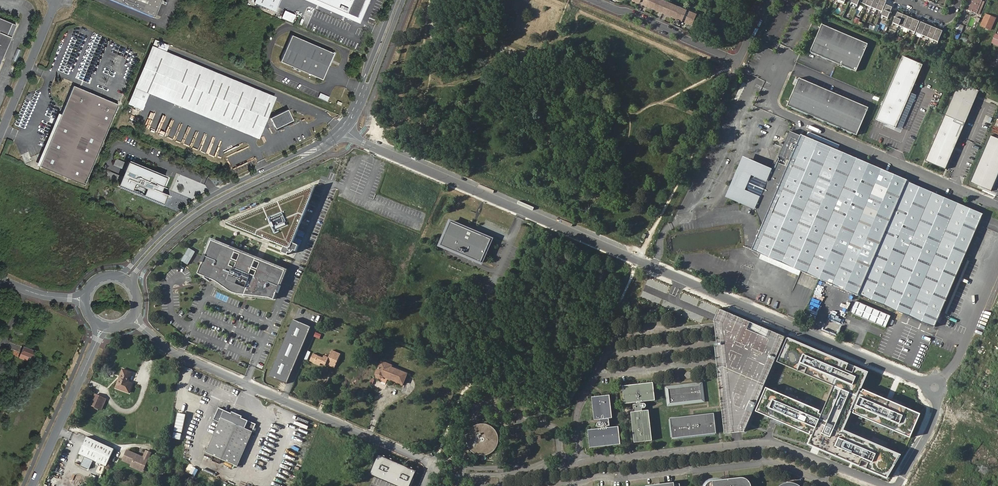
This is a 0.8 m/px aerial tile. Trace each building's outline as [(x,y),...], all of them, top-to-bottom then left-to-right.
[(154,17),(161,0),(112,0),(154,17)] [(254,2),(275,11),(280,0),(255,0),(254,2)] [(357,17),(364,0),(318,0),(357,17)] [(639,3),(640,1),(647,3),(646,6),(658,11),(659,9),(666,12),(665,14),(677,20),(678,17),(685,20),(684,23),(690,25),(693,17),(655,0),(633,0),(639,3)] [(871,7),(877,9),(881,0),(874,0),(871,7)] [(884,0),(881,0),(877,9),(882,11),(886,1),(884,0)] [(970,10),(976,13),(982,0),(981,0),(975,0),(970,10)] [(887,5),(882,16),(887,18),(892,7),(887,5)] [(292,22),(295,15),(284,10),(281,18),(292,22)] [(897,13),(893,23),(898,26),(903,15),(897,13)] [(996,18),(985,14),(980,26),(990,31),(996,18)] [(908,17),(903,15),(898,26),(904,28),(908,17)] [(914,19),(908,17),(904,28),(909,30),(914,19)] [(0,18),(0,65),(12,37),(7,35),(12,23),(0,18)] [(919,22),(914,19),(909,30),(915,32),(919,22)] [(921,22),(916,33),(922,35),(926,24),(921,22)] [(17,25),(12,23),(7,35),(12,37),(17,25)] [(857,70),(868,43),(822,23),(811,51),(857,70)] [(931,27),(926,24),(922,35),(927,37),(931,27)] [(937,29),(931,27),(927,37),(932,40),(937,29)] [(942,31),(937,29),(932,40),(938,42),(942,31)] [(333,53),(292,35),(281,61),(322,79),(333,53)] [(975,39),(973,49),(979,50),(982,41),(975,39)] [(275,96),(152,46),(128,104),(142,110),(149,94),(258,139),(275,96)] [(922,62),(907,55),(879,119),(894,126),(922,62)] [(869,106),(799,77),(788,105),(858,134),(869,106)] [(739,100),(748,83),(743,81),(735,98),(739,100)] [(957,81),(922,159),(941,168),(977,90),(957,81)] [(116,104),(73,87),(40,166),(82,184),(116,104)] [(327,101),(329,97),(320,93),(318,98),(327,101)] [(288,110),(270,118),(275,129),(293,120),(288,110)] [(771,171),(741,156),(723,198),(756,210),(762,224),(753,249),(883,305),(931,192),(788,132),(771,171)] [(992,135),(971,183),(992,192),(997,177),(997,138),(992,135)] [(163,187),(167,178),(128,162),(118,185),(163,204),(167,195),(162,193),(161,192),(163,187)] [(104,169),(101,176),(116,182),(119,175),(104,169)] [(203,185),(179,175),(170,196),(186,203),(188,197),(197,200),(203,185)] [(293,243),(316,186),(227,224),(284,247),(282,253),(288,255),(288,253),(290,253),(291,253),(292,253),(293,252),(294,251),(296,252),(298,246),(294,244),(293,243)] [(883,305),(932,326),(981,214),(931,192),(883,305)] [(451,222),(441,244),(481,263),(491,239),(451,222)] [(284,271),(212,242),(198,274),(214,281),(217,282),(220,285),(226,290),(230,292),(236,294),(240,295),(248,296),(270,298),(272,299),(284,271)] [(849,311),(882,324),(887,313),(854,299),(849,311)] [(786,336),(720,307),(714,322),(718,367),(723,367),(765,385),(786,336)] [(889,320),(879,348),(926,351),(932,336),(923,333),(927,334),(901,324),(904,325),(891,320),(889,320)] [(285,387),(310,330),(292,322),(267,379),(285,387)] [(869,372),(788,338),(777,362),(834,386),(823,412),(767,388),(757,411),(812,434),(808,444),(889,479),(900,455),(843,431),(851,411),(912,437),(922,413),(862,388),(869,372)] [(24,346),(21,352),(32,357),(35,350),(24,346)] [(328,356),(325,355),(324,354),(323,356),(312,352),(309,359),(320,364),(321,362),(325,363),(326,362),(330,364),(332,360),(336,361),(339,352),(331,349),(329,354),(328,356)] [(387,374),(386,376),(403,382),(407,372),(391,366),(392,364),(381,359),(376,371),(376,372),(376,373),(377,374),(377,375),(378,376),(380,376),(381,376),(382,376),(382,375),(383,375),(383,373),(387,374)] [(723,367),(718,367),(725,433),(745,431),(765,385),(723,367)] [(122,368),(116,387),(129,392),(133,382),(128,381),(132,372),(122,368)] [(633,404),(634,409),(636,408),(636,411),(631,412),(633,435),(634,442),(651,440),(648,410),(643,410),(642,408),(645,407),(646,406),(646,405),(646,404),(645,403),(645,402),(644,402),(643,402),(642,403),(642,401),(655,400),(653,382),(623,385),(625,403),(635,402),(635,403),(633,404)] [(702,382),(665,386),(667,407),(705,402),(702,382)] [(99,407),(103,397),(95,393),(91,404),(99,407)] [(597,423),(597,424),(597,425),(597,426),(599,427),(600,427),(602,427),(602,429),(589,430),(591,448),(621,445),(619,427),(609,428),(608,426),(610,426),(610,421),(608,421),(608,419),(613,418),(610,395),(593,397),(595,420),(601,419),(601,422),(599,422),(598,422),(598,423),(597,423)] [(219,421),(206,452),(237,465),(255,423),(218,407),(213,418),(219,421)] [(714,413),(670,418),(672,438),(716,433),(714,413)] [(178,415),(175,428),(182,429),(184,416),(178,415)] [(469,439),(469,440),(469,442),(469,443),(469,444),(470,446),(471,447),(471,448),(473,450),(474,451),(476,452),(478,453),(479,454),(482,454),(483,454),(485,454),(486,454),(489,453),(490,452),(493,450),(494,449),(495,447),(496,446),(497,444),(497,441),(497,438),(497,436),(497,435),(496,434),(495,432),(494,430),(492,428),(490,427),(487,426),(486,426),(482,425),(481,425),(480,426),(479,426),(478,426),(479,428),(474,431),(472,430),(470,433),(470,434),(469,435),(469,439)] [(115,448),(87,435),(80,452),(107,465),(115,448)] [(138,453),(128,449),(123,459),(132,463),(132,465),(140,469),(145,459),(147,461),(152,451),(147,449),(144,456),(141,454),(140,455),(138,454),(138,453)] [(380,455),(370,476),(392,485),(411,485),(417,472),(380,455)] [(714,480),(712,481),(710,482),(709,482),(708,484),(706,485),(752,485),(751,484),(750,482),(749,480),(748,479),(746,478),(744,478),(743,477),(741,477),(714,480)]
